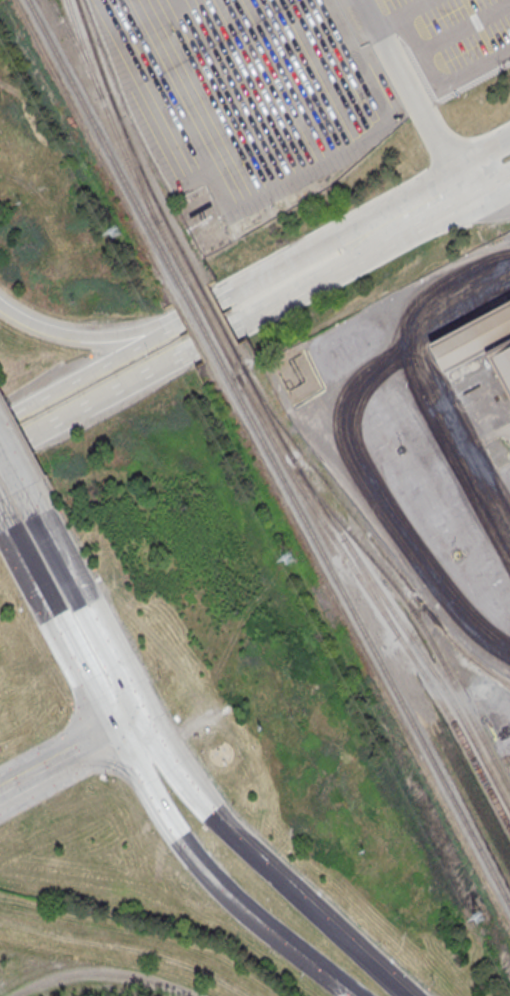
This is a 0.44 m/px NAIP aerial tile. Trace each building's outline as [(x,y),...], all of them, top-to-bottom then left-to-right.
[(429,343),(509,300),(509,401),(487,360),(452,379),(429,343)]
